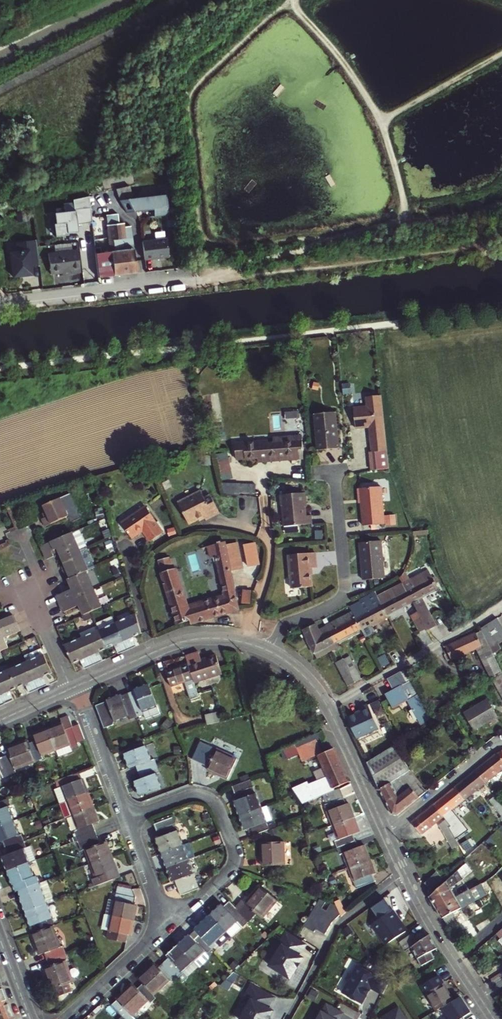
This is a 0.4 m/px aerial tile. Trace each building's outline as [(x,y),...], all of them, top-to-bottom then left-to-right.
[(131,185),(117,187),(119,198),(133,195),(131,185)] [(166,195),(120,200),(127,213),(153,209),(154,217),(169,215),(166,195)] [(92,222),(90,207),(65,209),(65,211),(55,212),(56,222),(54,223),(55,235),(68,234),(68,232),(76,231),(75,226),(78,226),(77,223),(92,222)] [(111,250),(96,252),(98,277),(136,272),(131,226),(125,226),(124,223),(119,223),(118,213),(107,215),(111,250)] [(142,241),(144,259),(169,256),(166,238),(142,241)] [(30,267),(39,266),(36,239),(17,242),(18,251),(12,252),(14,264),(11,264),(12,276),(31,274),(30,267)] [(48,252),(50,273),(71,270),(72,272),(80,271),(78,249),(48,252)] [(371,451),(386,450),(382,407),(381,394),(367,395),(367,404),(354,405),(356,425),(369,424),(371,451)] [(337,409),(315,411),(318,448),(340,446),(337,409)] [(268,442),(269,456),(304,453),(303,440),(287,441),(286,435),(275,436),(275,442),(268,442)] [(245,443),(237,444),(238,458),(259,457),(269,456),(268,442),(268,441),(258,442),(244,443),(245,443)] [(226,453),(214,456),(221,482),(232,479),(226,453)] [(304,453),(269,456),(270,462),(304,459),(304,453)] [(256,492),(256,484),(222,485),(223,492),(256,492)] [(381,486),(360,488),(363,526),(385,524),(381,486)] [(202,491),(178,501),(187,524),(203,517),(205,521),(219,515),(211,496),(205,498),(202,491)] [(44,525),(68,514),(65,507),(73,503),(68,492),(42,504),(47,514),(41,517),(44,525)] [(306,503),(305,492),(280,495),(281,506),(282,506),(284,527),(313,524),(312,516),(306,517),(304,504),(306,503)] [(76,510),(73,503),(65,507),(68,514),(76,510)] [(162,531),(154,520),(155,519),(145,504),(120,521),(130,537),(142,529),(150,540),(162,531)] [(63,558),(80,550),(86,547),(77,528),(40,545),(46,558),(53,555),(52,553),(51,549),(57,546),(59,549),(63,558)] [(220,577),(231,575),(224,541),(214,544),(220,577)] [(381,541),(360,543),(363,580),(384,579),(381,541)] [(64,568),(68,578),(86,570),(88,569),(80,550),(63,558),(65,564),(67,567),(64,568)] [(317,568),(316,552),(289,555),(292,588),(312,586),(311,568),(317,568)] [(170,556),(160,560),(179,627),(238,610),(233,584),(222,586),(225,596),(187,607),(176,569),(174,569),(170,556)] [(427,628),(427,630),(437,625),(422,597),(439,588),(428,569),(410,579),(405,570),(401,578),(403,582),(404,585),(413,602),(418,612),(427,628)] [(56,595),(60,603),(94,588),(86,570),(68,578),(73,588),(61,593),(56,595)] [(231,575),(220,577),(222,586),(233,584),(231,575)] [(378,599),(387,615),(413,602),(404,585),(378,599)] [(94,588),(60,603),(64,612),(80,604),(85,614),(89,611),(102,606),(94,588)] [(353,614),(361,629),(364,636),(371,632),(372,629),(370,624),(387,615),(378,599),(374,592),(360,599),(361,602),(350,607),(353,614)] [(419,632),(427,628),(418,612),(410,616),(419,632)] [(136,614),(116,624),(127,650),(137,646),(135,641),(131,642),(129,639),(133,637),(142,633),(136,614)] [(327,628),(334,643),(361,629),(353,614),(327,628)] [(16,623),(13,615),(8,617),(0,621),(0,630),(16,623)] [(106,649),(114,646),(118,644),(119,648),(116,649),(118,654),(127,650),(116,624),(113,617),(96,625),(97,627),(98,631),(106,649)] [(1,650),(8,647),(4,638),(20,631),(16,623),(0,630),(0,651),(1,650)] [(308,641),(315,653),(334,643),(327,628),(319,631),(316,623),(304,630),(308,641)] [(106,649),(98,631),(97,627),(80,635),(82,639),(94,665),(103,661),(100,656),(97,657),(95,654),(99,652),(106,649)] [(489,645),(481,627),(446,646),(452,660),(476,648),(478,651),(489,645)] [(94,665),(82,639),(65,647),(73,664),(81,660),(84,659),(86,662),(82,664),(85,669),(94,665)] [(334,643),(315,653),(318,658),(335,650),(334,648),(336,646),(334,643)] [(489,645),(478,651),(491,678),(501,673),(501,672),(489,645)] [(42,650),(25,657),(27,662),(44,655),(42,650)] [(201,661),(199,654),(186,659),(188,665),(192,681),(221,672),(216,656),(201,661)] [(44,676),(52,673),(44,655),(27,662),(39,689),(48,685),(46,679),(43,681),(41,678),(44,676)] [(350,656),(343,660),(354,682),(361,678),(350,656)] [(343,659),(336,662),(347,686),(354,682),(343,660),(343,659)] [(27,662),(10,670),(18,688),(26,685),(29,683),(31,686),(27,688),(29,693),(39,689),(27,662)] [(190,700),(198,698),(197,695),(192,681),(188,665),(169,670),(168,671),(167,672),(167,673),(167,674),(171,688),(185,683),(190,700)] [(0,674),(0,693),(4,704),(14,699),(12,695),(10,696),(8,692),(11,691),(18,688),(10,670),(0,674)] [(422,725),(431,719),(411,682),(407,684),(406,681),(406,680),(402,673),(391,678),(397,690),(388,694),(395,707),(409,700),(422,725)] [(493,679),(501,696),(501,673),(493,679)] [(130,698),(137,716),(144,714),(145,718),(159,713),(149,684),(135,689),(137,695),(130,698)] [(131,718),(137,716),(130,698),(123,700),(121,694),(107,699),(108,700),(96,704),(105,727),(113,724),(115,720),(130,715),(131,718)] [(497,714),(486,699),(465,713),(475,729),(497,714)] [(363,711),(349,718),(359,738),(381,729),(370,705),(362,708),(363,711)] [(204,717),(208,727),(219,724),(217,713),(204,717)] [(62,723),(48,728),(56,749),(58,755),(73,750),(71,747),(78,745),(77,742),(79,741),(85,739),(79,724),(73,726),(69,716),(61,718),(62,723)] [(36,740),(29,742),(36,761),(43,758),(42,754),(56,749),(48,728),(34,733),(36,740)] [(15,768),(36,761),(29,742),(28,739),(7,747),(9,754),(3,756),(9,775),(16,772),(15,768)] [(395,745),(368,763),(379,789),(391,783),(406,772),(409,769),(395,745)] [(145,746),(125,754),(130,768),(136,765),(138,772),(156,766),(154,759),(150,760),(145,746)] [(238,758),(210,747),(202,764),(209,767),(208,770),(228,779),(238,758)] [(349,782),(333,748),(329,750),(318,754),(328,778),(334,789),(349,782)] [(477,770),(486,782),(501,769),(501,760),(497,753),(477,770)] [(9,775),(3,756),(0,757),(0,774),(2,774),(3,777),(9,775)] [(160,787),(155,773),(158,772),(156,766),(138,772),(140,779),(134,781),(139,795),(160,787)] [(486,782),(477,770),(455,787),(464,800),(486,782)] [(62,787),(67,800),(88,792),(83,778),(82,779),(79,771),(66,776),(55,781),(58,788),(62,787)] [(391,783),(379,789),(392,813),(398,814),(424,792),(416,782),(414,783),(406,772),(391,783)] [(306,784),(291,790),(303,805),(323,797),(335,792),(334,789),(328,778),(307,787),(306,784)] [(251,780),(233,787),(238,801),(235,802),(240,817),(262,809),(251,780)] [(434,804),(443,817),(464,800),(455,787),(434,804)] [(335,792),(323,797),(334,826),(354,818),(349,804),(346,805),(341,790),(335,792)] [(88,792),(67,800),(73,815),(94,807),(88,792)] [(13,820),(8,806),(10,805),(8,798),(0,801),(0,825),(13,820)] [(434,804),(411,822),(421,834),(443,817),(434,804)] [(262,809),(240,817),(246,831),(249,830),(251,837),(269,830),(268,826),(267,823),(273,820),(268,806),(262,809)] [(94,807),(73,815),(78,829),(75,830),(77,837),(95,830),(93,824),(99,821),(94,807)] [(451,815),(445,819),(458,846),(466,842),(451,815)] [(155,822),(157,830),(175,823),(172,816),(155,822)] [(354,818),(334,826),(339,840),(335,841),(338,848),(356,841),(354,834),(359,832),(354,818)] [(452,850),(458,846),(445,819),(438,824),(452,850)] [(5,847),(24,840),(21,834),(19,835),(13,820),(0,825),(0,842),(3,841),(5,847)] [(175,823),(157,830),(160,837),(157,838),(162,851),(183,844),(175,823)] [(98,837),(95,830),(77,837),(78,840),(79,844),(98,837)] [(100,844),(98,837),(79,844),(82,850),(86,849),(91,863),(112,855),(107,842),(100,844)] [(3,856),(8,870),(29,863),(24,848),(26,847),(24,840),(5,847),(8,854),(3,856)] [(356,841),(338,848),(340,855),(344,853),(349,867),(370,860),(365,846),(359,848),(356,841)] [(284,843),(262,844),(263,866),(285,865),(284,843)] [(188,858),(183,844),(162,851),(168,866),(188,858)] [(112,855),(91,863),(96,878),(93,879),(95,885),(120,876),(112,855)] [(436,907),(455,897),(450,887),(462,879),(461,877),(470,870),(469,868),(478,859),(476,856),(467,864),(466,863),(430,896),(436,907)] [(188,858),(168,866),(173,880),(176,879),(181,894),(199,888),(188,858)] [(370,860),(349,867),(357,889),(376,881),(373,874),(375,873),(370,860)] [(29,863),(8,870),(13,884),(19,882),(21,889),(40,882),(37,876),(35,877),(29,863)] [(430,888),(441,877),(436,871),(425,881),(430,888)] [(40,882),(21,889),(23,896),(21,897),(27,911),(48,903),(40,882)] [(469,889),(463,892),(455,897),(436,907),(441,917),(443,919),(444,918),(449,927),(457,921),(453,913),(461,908),(460,905),(468,901),(469,903),(486,893),(481,882),(469,889)] [(460,887),(463,892),(469,889),(467,884),(460,887)] [(118,885),(116,893),(110,891),(105,914),(112,915),(134,920),(138,904),(134,903),(135,898),(132,888),(118,885)] [(236,906),(249,920),(257,911),(263,916),(277,899),(261,885),(246,902),(242,899),(236,906)] [(341,916),(337,906),(331,903),(327,911),(322,908),(326,901),(320,899),(304,926),(315,932),(317,929),(327,934),(332,925),(341,916)] [(249,920),(236,906),(231,900),(225,906),(223,903),(212,913),(228,930),(233,936),(249,920)] [(48,903),(27,911),(32,925),(34,924),(37,932),(53,926),(56,925),(48,903)] [(373,923),(386,944),(406,933),(401,925),(400,926),(397,922),(399,921),(393,911),(373,923)] [(228,930),(212,913),(201,924),(202,925),(197,930),(213,948),(219,943),(216,940),(228,930)] [(112,915),(105,914),(102,929),(109,930),(112,915)] [(131,935),(134,920),(112,915),(109,930),(108,937),(126,941),(128,934),(131,935)] [(495,925),(482,935),(487,942),(496,934),(500,931),(495,925)] [(45,952),(48,960),(67,953),(64,945),(61,946),(53,926),(37,932),(32,934),(40,954),(45,952)] [(213,948),(197,930),(191,936),(190,934),(179,944),(194,961),(199,966),(211,955),(208,953),(213,948)] [(437,948),(429,934),(417,941),(412,935),(400,941),(404,950),(412,948),(421,965),(434,958),(431,951),(437,948)] [(308,950),(290,936),(282,947),(285,949),(271,968),(290,983),(305,963),(301,960),(308,950)] [(194,961),(179,944),(168,955),(170,957),(165,962),(178,976),(194,961)] [(45,968),(53,989),(74,981),(66,960),(69,959),(67,953),(48,960),(50,966),(45,968)] [(165,962),(160,967),(156,962),(139,978),(144,983),(155,994),(171,979),(173,981),(178,976),(165,962)] [(347,982),(348,985),(343,996),(362,1005),(370,988),(383,994),(389,983),(380,969),(377,976),(357,967),(353,975),(349,977),(347,982)] [(421,986),(436,1011),(442,1007),(452,1001),(442,983),(441,984),(437,976),(421,986)] [(133,1014),(149,1000),(152,1002),(157,997),(155,994),(144,983),(139,988),(134,983),(117,998),(118,999),(113,1005),(126,1018),(138,1018),(133,1014)] [(9,1002),(3,986),(0,987),(0,1006),(9,1002)] [(254,988),(247,999),(250,1001),(238,1018),(267,1018),(270,1014),(266,1011),(273,1000),(254,988)] [(442,1007),(449,1018),(460,1018),(469,1013),(460,997),(453,1001),(452,1001),(442,1007)] [(15,1018),(12,1008),(9,1002),(0,1006),(0,1018),(13,1018),(15,1018)] [(318,1018),(340,1018),(343,1015),(326,1006),(318,1018)] [(383,1018),(406,1018),(399,1009),(383,1018)]
